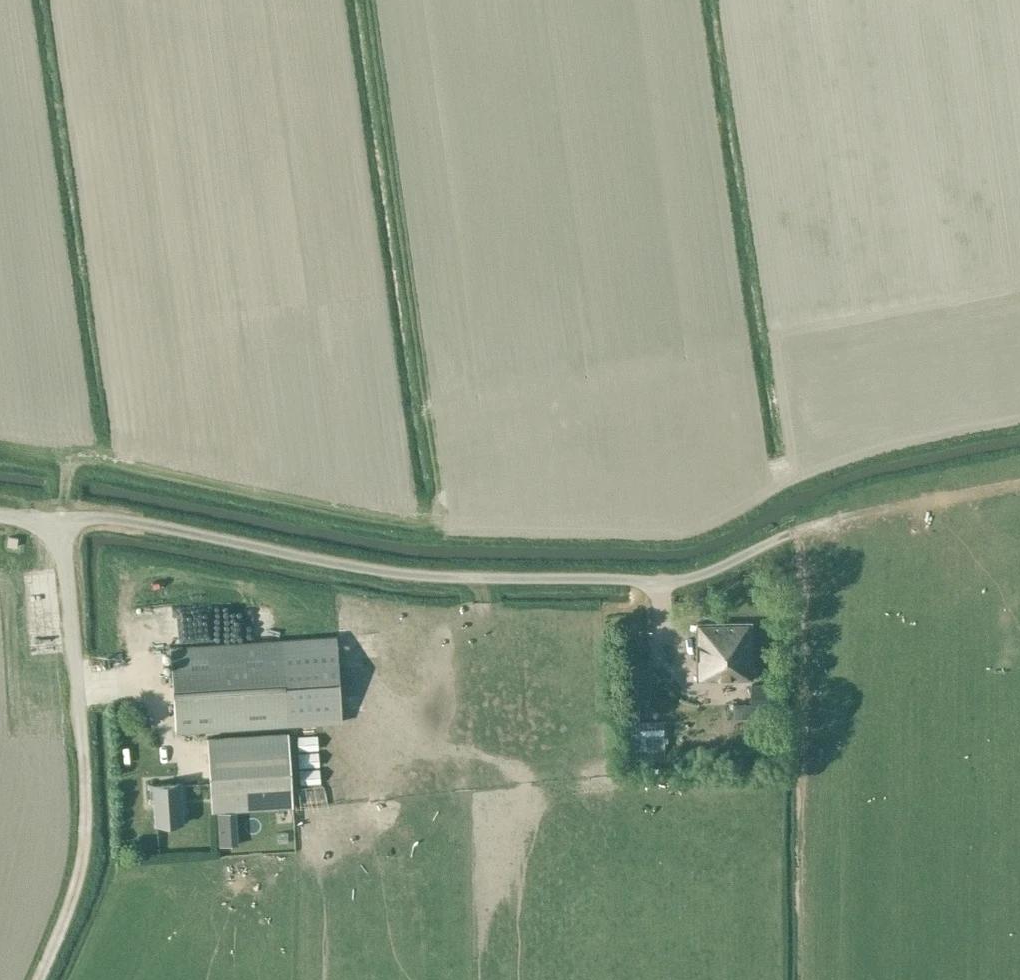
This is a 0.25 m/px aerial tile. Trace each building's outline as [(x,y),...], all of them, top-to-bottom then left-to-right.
[(751,679),(751,621),(696,622),(696,679),(751,679)] [(337,635),(282,639),(170,645),(175,731),(342,721),(337,635)] [(751,703),(776,703),(775,684),(750,684),(751,703)] [(292,805),(288,732),(207,737),(211,810),(292,805)] [(317,737),(298,739),(299,752),(317,751),(317,737)] [(318,755),(299,756),(300,769),(319,768),(318,755)] [(319,771),(300,772),(301,785),(320,784),(319,771)] [(156,823),(182,822),(179,782),(149,783),(150,801),(155,801),(156,823)] [(235,816),(218,817),(219,846),(236,846),(235,816)]
